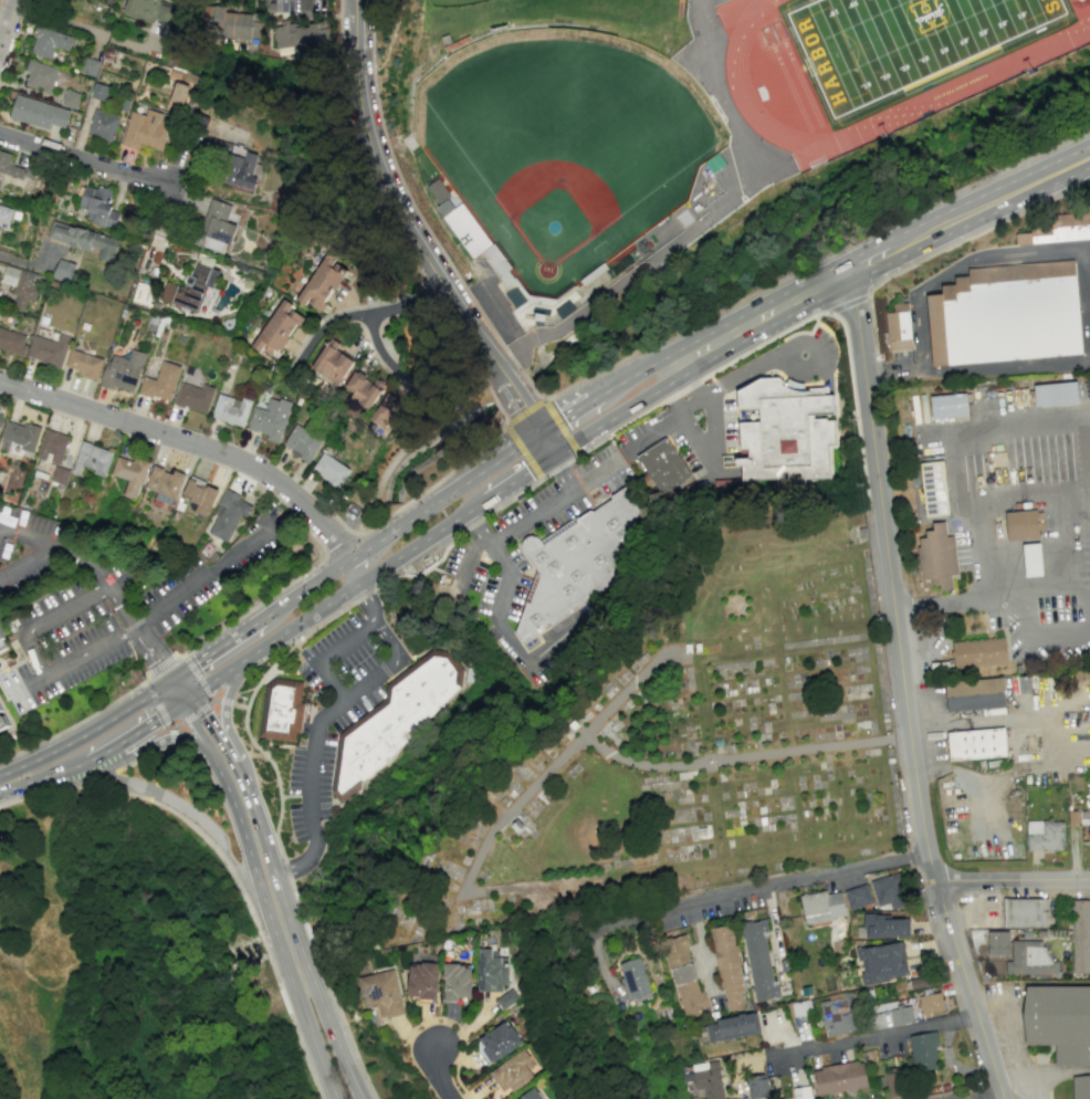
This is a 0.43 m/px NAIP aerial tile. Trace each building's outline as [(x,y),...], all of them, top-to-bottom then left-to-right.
[(151,23),(159,0),(127,0),(122,14),(151,23)] [(160,3),(152,33),(172,37),(179,8),(160,3)] [(224,12),(225,8),(210,7),(208,30),(222,31),(221,37),(258,41),(261,15),(224,12)] [(54,47),(69,51),(73,36),(37,26),(29,53),(51,59),(54,47)] [(50,95),(58,69),(30,60),(23,84),(42,90),(41,92),(50,95)] [(182,105),(188,86),(175,82),(168,101),(182,105)] [(104,101),(108,87),(94,83),(90,97),(104,101)] [(79,93),(64,90),(61,105),(76,108),(79,93)] [(9,119),(48,129),(49,124),(65,128),(70,109),(15,95),(9,119)] [(112,141),(119,117),(94,109),(86,134),(112,141)] [(121,146),(139,150),(140,145),(161,150),(164,142),(167,143),(173,116),(147,110),(146,115),(130,111),(121,146)] [(254,190),(257,177),(252,176),(258,152),(203,138),(200,153),(223,159),(217,180),(254,190)] [(24,168),(9,165),(11,154),(0,151),(0,174),(22,178),(24,168)] [(41,172),(26,167),(24,176),(39,181),(41,172)] [(463,202),(455,207),(437,179),(426,186),(438,205),(436,207),(470,259),(482,252),(505,287),(515,280),(463,202)] [(114,229),(119,213),(107,209),(113,190),(97,185),(96,189),(85,185),(78,207),(88,210),(85,221),(114,229)] [(232,205),(210,198),(195,245),(221,253),(224,243),(231,245),(237,225),(226,222),(232,205)] [(1,224),(9,226),(14,209),(0,205),(0,226),(1,224)] [(1029,218),(1030,233),(1015,233),(1015,243),(1089,240),(1089,215),(1029,218)] [(118,239),(52,221),(48,239),(90,250),(91,246),(100,249),(97,258),(112,262),(118,239)] [(319,313),(347,268),(325,254),(297,298),(319,313)] [(75,263),(57,259),(53,278),(71,282),(75,263)] [(165,282),(159,300),(198,312),(206,287),(211,288),(217,270),(193,261),(184,288),(165,282)] [(933,367),(1083,355),(1076,261),(967,270),(968,276),(956,278),(956,286),(942,287),(943,296),(927,297),(933,367)] [(42,276),(6,265),(1,282),(14,286),(11,294),(17,295),(14,307),(25,310),(28,300),(34,302),(42,276)] [(148,306),(153,287),(137,282),(131,301),(148,306)] [(303,316),(280,301),(252,344),(274,359),(303,316)] [(891,353),(912,352),(909,305),(894,306),(894,314),(888,315),(891,353)] [(0,328),(0,349),(21,356),(27,337),(0,328)] [(33,335),(27,357),(60,367),(70,337),(59,334),(56,342),(33,335)] [(339,344),(329,338),(309,367),(337,386),(353,361),(335,349),(339,344)] [(134,393),(145,353),(131,349),(128,359),(109,354),(101,385),(134,393)] [(102,357),(69,350),(65,367),(78,370),(77,375),(98,379),(102,357)] [(142,376),(137,392),(169,402),(180,366),(161,360),(155,380),(142,376)] [(374,379),(373,382),(353,371),(344,388),(352,392),(349,399),(369,410),(383,384),(374,379)] [(735,391),(761,378),(777,377),(785,384),(783,387),(797,391),(808,391),(811,388),(821,388),(821,396),(826,396),(831,396),(832,414),(810,416),(811,419),(824,418),(824,420),(831,420),(832,444),(826,444),(827,479),(740,481),(740,472),(740,467),(719,468),(719,456),(738,456),(737,422),(758,422),(758,416),(757,410),(736,410),(735,391)] [(206,414),(214,388),(202,384),(201,389),(180,382),(173,404),(206,414)] [(1037,387),(1081,383),(1083,404),(1039,409),(1037,387)] [(387,428),(400,400),(384,393),(371,421),(387,428)] [(245,425),(250,401),(216,394),(211,419),(245,425)] [(932,398),(970,394),(972,420),(935,423),(932,398)] [(246,429),(267,435),(266,440),(278,443),(290,403),(268,396),(263,410),(253,407),(246,429)] [(7,419),(0,443),(0,451),(19,456),(21,450),(33,453),(40,429),(7,419)] [(281,446),(308,462),(321,441),(294,424),(281,446)] [(36,459),(62,464),(68,434),(42,429),(36,459)] [(662,499),(692,479),(665,438),(642,453),(636,457),(662,499)] [(79,475),(82,466),(93,469),(92,474),(105,478),(113,451),(80,442),(71,473),(79,475)] [(350,469),(320,453),(310,473),(340,488),(350,469)] [(138,499),(147,463),(116,455),(111,475),(127,479),(123,496),(138,499)] [(921,463),(946,460),(952,515),(927,519),(921,463)] [(64,485),(70,471),(54,465),(49,480),(64,485)] [(173,470),(172,473),(152,466),(144,488),(157,492),(154,499),(173,506),(185,474),(173,470)] [(208,516),(217,487),(187,478),(183,495),(192,498),(189,510),(208,516)] [(521,643),(513,632),(535,571),(520,547),(521,543),(525,537),(532,536),(536,537),(542,545),(610,499),(608,496),(622,486),(637,507),(609,584),(521,643)] [(240,514),(246,517),(251,506),(239,500),(241,496),(225,489),(206,533),(228,542),(240,514)] [(1007,513),(1041,510),(1045,541),(1010,544),(1007,513)] [(957,593),(955,576),(963,575),(958,536),(951,536),(950,522),(935,523),(936,531),(929,532),(930,541),(920,542),(925,583),(935,582),(936,587),(943,586),(944,594),(957,593)] [(1025,546),(1044,544),(1047,577),(1028,579),(1025,546)] [(10,643),(0,649),(0,626),(10,643)] [(1014,641),(1017,670),(962,674),(960,646),(1014,641)] [(384,699),(385,684),(431,649),(446,652),(462,671),(464,667),(472,668),(470,683),(462,682),(459,687),(386,765),(339,804),(329,792),(333,767),(337,734),(384,699)] [(265,684),(273,678),(303,681),(300,702),(304,702),(300,733),(295,732),(294,742),(258,736),(265,684)] [(1016,713),(956,719),(954,688),(1013,682),(1016,713)] [(18,733),(0,743),(0,702),(18,733)] [(945,733),(1004,729),(1006,758),(947,763),(945,733)] [(1068,811),(1068,824),(1087,824),(1088,842),(1089,842),(1089,810),(1068,811)] [(1063,850),(1062,820),(1025,821),(1026,851),(1063,850)] [(889,903),(890,910),(907,905),(898,873),(869,881),(877,906),(889,903)] [(872,903),(866,884),(843,891),(849,910),(872,903)] [(799,895),(804,924),(845,917),(840,892),(827,894),(826,890),(799,895)] [(1002,899),(1003,928),(1046,928),(1045,899),(1002,899)] [(1089,973),(1089,900),(1072,900),(1071,973),(1089,973)] [(864,916),(864,938),(909,937),(908,915),(864,916)] [(763,919),(740,923),(754,1002),(777,998),(763,919)] [(711,928),(724,1011),(745,1008),(732,924),(711,928)] [(1009,932),(988,932),(987,956),(1009,957),(1009,932)] [(664,939),(680,1014),(708,1008),(704,991),(697,993),(685,934),(664,939)] [(909,976),(902,940),(857,949),(864,985),(909,976)] [(1005,973),(1057,974),(1057,961),(1045,961),(1045,941),(1012,940),(1011,961),(1006,961),(1005,973)] [(505,966),(501,966),(501,957),(491,957),(491,949),(478,949),(478,991),(505,991),(505,966)] [(617,964),(629,1001),(651,994),(639,957),(617,964)] [(408,962),(407,998),(435,999),(437,964),(408,962)] [(470,1001),(471,965),(443,964),(443,1000),(470,1001)] [(404,1014),(393,969),(358,977),(366,1010),(377,1007),(381,1020),(404,1014)] [(1025,986),(1089,986),(1089,1068),(1054,1068),(1054,1046),(1025,1045),(1025,986)] [(518,998),(511,988),(495,999),(502,1009),(518,998)] [(842,998),(819,1001),(825,1036),(856,1032),(852,1009),(856,1009),(853,991),(842,993),(842,998)] [(918,997),(922,1017),(944,1012),(940,992),(918,997)] [(883,1028),(914,1021),(909,998),(878,1005),(883,1028)] [(759,1033),(756,1013),(705,1022),(708,1042),(759,1033)] [(522,1044),(508,1020),(474,1041),(488,1065),(522,1044)] [(908,1036),(911,1057),(904,1058),(907,1072),(940,1067),(934,1031),(908,1036)] [(488,1072),(503,1096),(533,1077),(528,1068),(535,1064),(525,1049),(488,1072)] [(867,1086),(862,1060),(812,1069),(817,1096),(867,1086)] [(717,1061),(691,1065),(692,1072),(682,1074),(683,1082),(692,1081),(694,1090),(702,1089),(704,1098),(723,1098),(717,1061)] [(768,1096),(765,1074),(746,1077),(749,1098),(751,1098),(768,1096)] [(1070,1077),(1089,1077),(1089,1098),(1070,1098),(1070,1077)] [(887,1096),(898,1096),(897,1078),(886,1079),(887,1096)] [(808,1085),(790,1089),(792,1098),(811,1098),(808,1085)] [(536,1090),(518,1098),(541,1098),(536,1090)]
